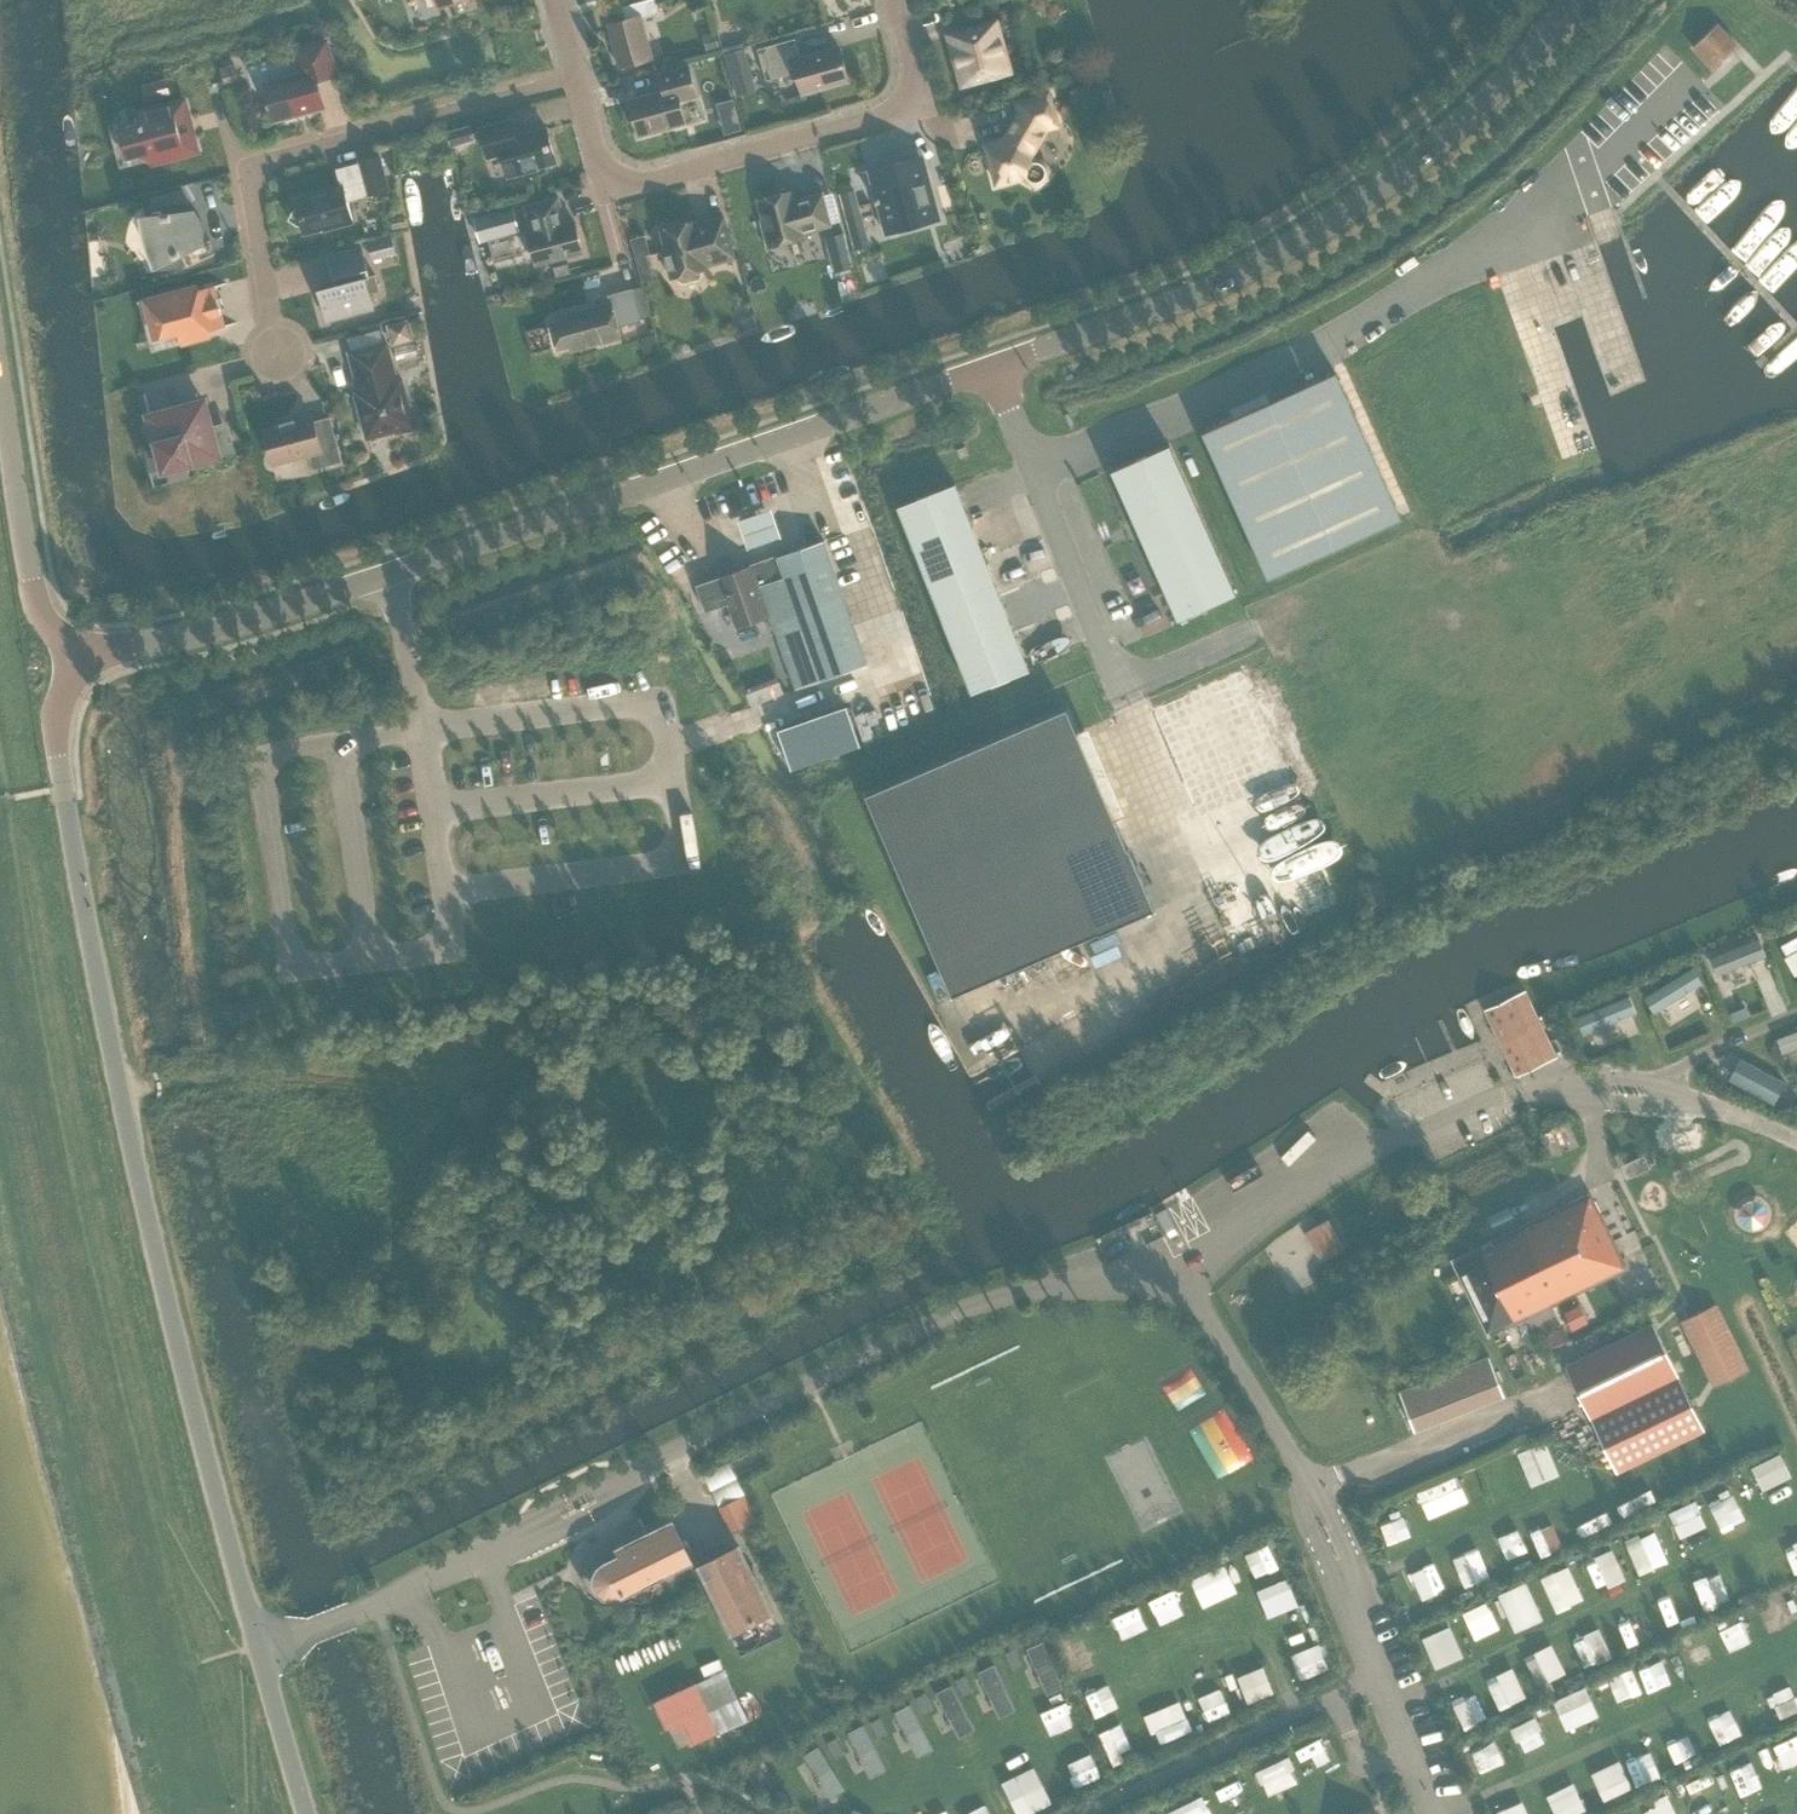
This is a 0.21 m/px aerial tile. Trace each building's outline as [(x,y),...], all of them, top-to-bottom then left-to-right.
[(468,0),(434,0),(437,9),(468,0)] [(655,0),(641,0),(621,6),(625,18),(608,23),(620,66),(651,57),(640,18),(659,13),(655,0)] [(1004,50),(995,19),(971,26),(972,29),(948,35),(956,66),(959,65),(963,82),(986,75),(987,78),(1011,71),(1005,50),(1004,50)] [(1720,24),(1693,49),(1712,71),(1740,46),(1720,24)] [(719,46),(715,31),(700,35),(704,50),(719,46)] [(801,94),(848,81),(838,46),(800,56),(795,38),(757,48),(766,79),(795,71),(801,94)] [(301,72),(264,82),(275,121),(324,108),(315,75),(332,70),(334,76),(335,76),(326,41),(295,49),(301,72)] [(750,70),(745,51),(731,55),(736,74),(750,70)] [(239,82),(233,62),(219,66),(225,86),(239,82)] [(696,95),(688,65),(659,73),(663,90),(629,100),(639,135),(685,122),(679,100),(696,95)] [(169,93),(165,77),(141,84),(145,99),(169,93)] [(1023,175),(1024,180),(1033,185),(1043,182),(1048,173),(1045,164),(1036,159),(1032,160),(1029,150),(1034,149),(1042,134),(1041,129),(1056,125),(1047,92),(1015,101),(1016,106),(1020,105),(1026,127),(1007,132),(1004,137),(984,143),(995,183),(1023,175)] [(194,149),(181,102),(137,114),(140,128),(127,131),(132,151),(150,161),(194,149)] [(511,119),(479,127),(487,157),(501,153),(508,176),(526,171),(526,170),(555,162),(546,127),(515,135),(511,119)] [(451,146),(474,139),(470,125),(447,131),(451,146)] [(341,185),(294,198),(304,233),(333,225),(333,226),(352,221),(346,200),(368,194),(388,189),(379,154),(359,160),(359,162),(336,169),(341,185)] [(902,160),(867,169),(880,214),(902,208),(907,227),(940,219),(925,166),(905,171),(902,160)] [(861,212),(854,187),(839,191),(845,216),(861,212)] [(794,199),(791,190),(757,199),(762,219),(760,220),(767,247),(804,237),(803,233),(831,225),(822,192),(794,199)] [(564,222),(557,196),(525,205),(531,231),(527,232),(536,265),(582,252),(574,220),(564,222)] [(229,207),(209,210),(214,247),(235,244),(229,207)] [(487,214),(482,215),(474,217),(476,227),(480,241),(520,230),(514,207),(491,213),(487,214)] [(196,213),(194,210),(144,215),(144,227),(147,237),(148,243),(151,253),(156,263),(182,252),(187,266),(213,259),(211,240),(210,237),(209,234),(208,230),(206,225),(204,222),(202,219),(199,215),(196,213)] [(723,215),(695,223),(695,220),(660,230),(665,247),(662,248),(670,277),(678,275),(679,279),(684,282),(698,278),(701,273),(700,269),(707,267),(707,265),(734,258),(723,215)] [(400,217),(397,217),(391,217),(392,228),(406,227),(405,216),(400,217)] [(853,223),(853,247),(867,247),(867,223),(853,223)] [(848,243),(846,239),(844,232),(843,232),(825,237),(829,252),(847,247),(848,247),(848,243)] [(396,252),(391,234),(367,240),(372,258),(396,252)] [(651,254),(646,234),(631,238),(636,257),(651,254)] [(319,289),(327,320),(373,308),(365,278),(369,277),(360,246),(328,255),(336,284),(319,289)] [(151,301),(162,342),(223,325),(212,285),(151,301)] [(642,321),(633,288),(607,295),(609,301),(561,314),(562,316),(548,320),(555,349),(570,345),(572,352),(622,339),(619,327),(642,321)] [(413,339),(407,318),(386,324),(392,345),(413,339)] [(650,335),(645,336),(641,338),(644,352),(658,348),(654,334),(650,335)] [(396,379),(386,342),(349,352),(359,389),(354,390),(367,437),(395,430),(395,433),(417,427),(411,405),(408,405),(401,378),(396,379)] [(1401,519),(1335,372),(1202,432),(1268,578),(1401,519)] [(203,400),(149,415),(156,441),(143,445),(154,485),(195,475),(191,462),(218,455),(203,400)] [(312,469),(342,460),(337,445),(321,449),(312,416),(263,429),(273,464),(308,455),(312,469)] [(1178,619),(1235,594),(1169,445),(1111,471),(1178,619)] [(970,520),(955,482),(898,505),(912,543),(970,520)] [(770,505),(735,518),(740,532),(746,548),(781,535),(775,520),(770,505)] [(970,520),(912,543),(927,580),(984,557),(970,520)] [(866,663),(823,540),(696,585),(706,612),(729,604),(736,626),(767,615),(767,613),(782,608),(792,637),(804,632),(821,679),(866,663)] [(984,557),(927,580),(942,617),(999,594),(984,557)] [(999,594),(942,617),(956,654),(1014,632),(999,594)] [(1014,632),(956,654),(971,692),(1029,669),(1014,632)] [(1127,847),(1066,708),(864,795),(951,997),(1154,908),(1128,847),(1127,847)] [(1796,973),(1796,934),(1780,942),(1795,974),(1796,973)] [(1715,984),(1758,964),(1749,946),(1707,965),(1715,984)] [(1645,992),(1656,1013),(1706,986),(1695,965),(1645,992)] [(1516,1075),(1555,1057),(1524,990),(1485,1009),(1516,1075)] [(1578,1013),(1587,1036),(1639,1015),(1630,992),(1578,1013)] [(1796,1051),(1796,1029),(1778,1036),(1785,1055),(1796,1051)] [(1775,1102),(1787,1079),(1741,1055),(1729,1078),(1775,1102)] [(1571,1121),(1558,1127),(1569,1150),(1581,1145),(1571,1121)] [(1649,1168),(1643,1154),(1620,1165),(1626,1178),(1649,1168)] [(1551,1304),(1629,1268),(1601,1213),(1596,1215),(1585,1193),(1451,1260),(1489,1334),(1527,1316),(1535,1333),(1561,1321),(1551,1304)] [(1327,1220),(1305,1233),(1321,1260),(1343,1247),(1327,1220)] [(1748,1368),(1715,1303),(1680,1321),(1712,1386),(1748,1368)] [(1591,1418),(1678,1376),(1653,1323),(1565,1366),(1591,1418)] [(1555,1331),(1550,1333),(1544,1336),(1549,1348),(1565,1341),(1559,1329),(1555,1331)] [(1506,1395),(1489,1356),(1399,1391),(1416,1430),(1506,1395)] [(1192,1370),(1162,1387),(1180,1420),(1211,1402),(1192,1370)] [(1702,1426),(1678,1376),(1591,1418),(1616,1469),(1702,1426)] [(1191,1430),(1213,1485),(1241,1473),(1219,1419),(1191,1430)] [(1546,1440),(1517,1452),(1532,1488),(1562,1476),(1546,1440)] [(1751,1467),(1763,1491),(1794,1477),(1782,1452),(1751,1467)] [(1419,1490),(1429,1518),(1468,1504),(1458,1476),(1419,1490)] [(1708,1500),(1722,1534),(1748,1524),(1733,1490),(1708,1500)] [(744,1493),(718,1505),(730,1533),(756,1521),(744,1493)] [(802,1510),(852,1628),(852,1516),(843,1493),(802,1510)] [(1678,1528),(1702,1516),(1694,1501),(1670,1513),(1678,1528)] [(1373,1518),(1388,1553),(1411,1543),(1397,1508),(1373,1518)] [(692,1560),(672,1521),(617,1548),(620,1555),(605,1563),(598,1568),(595,1575),(595,1583),(599,1590),(605,1595),(613,1597),(620,1595),(621,1595),(692,1560)] [(1519,1528),(1497,1537),(1507,1560),(1529,1550),(1519,1528)] [(1530,1535),(1540,1557),(1551,1551),(1541,1530),(1530,1535)] [(1627,1543),(1640,1574),(1669,1562),(1656,1531),(1627,1543)] [(1796,1576),(1796,1544),(1785,1549),(1796,1576)] [(772,1612),(738,1545),(699,1564),(733,1631),(772,1612)] [(1256,1550),(1268,1578),(1280,1573),(1267,1545),(1256,1550)] [(1466,1589),(1492,1578),(1479,1547),(1453,1557),(1466,1589)] [(1615,1547),(1590,1555),(1601,1591),(1626,1583),(1615,1547)] [(1569,1564),(1541,1577),(1558,1613),(1586,1600),(1569,1564)] [(1192,1578),(1205,1606),(1233,1593),(1219,1565),(1192,1578)] [(378,1572),(366,1579),(371,1588),(383,1581),(378,1572)] [(1705,1610),(1730,1601),(1720,1572),(1695,1581),(1705,1610)] [(1257,1590),(1268,1618),(1299,1606),(1288,1578),(1257,1590)] [(1400,1588),(1410,1614),(1434,1605),(1424,1579),(1400,1588)] [(1149,1597),(1162,1623),(1185,1612),(1172,1586),(1149,1597)] [(1133,1599),(1111,1610),(1118,1625),(1140,1615),(1133,1599)] [(1760,1609),(1772,1634),(1792,1624),(1780,1599),(1760,1609)] [(1489,1600),(1463,1611),(1476,1641),(1501,1630),(1489,1600)] [(1730,1644),(1748,1636),(1742,1622),(1724,1629),(1730,1644)] [(1433,1667),(1462,1660),(1454,1626),(1425,1632),(1433,1667)] [(1600,1627),(1573,1638),(1584,1664),(1611,1653),(1600,1627)] [(1097,1665),(1086,1631),(1063,1638),(1074,1673),(1097,1665)] [(1043,1632),(1024,1640),(1045,1690),(1064,1682),(1043,1632)] [(1681,1642),(1691,1667),(1715,1658),(1704,1632),(1681,1642)] [(1553,1642),(1526,1655),(1540,1684),(1567,1671),(1553,1642)] [(1319,1646),(1291,1656),(1301,1682),(1328,1672),(1319,1646)] [(1661,1655),(1636,1666),(1647,1691),(1672,1680),(1661,1655)] [(1000,1713),(1016,1706),(996,1661),(980,1668),(1000,1713)] [(559,1681),(553,1664),(538,1669),(543,1685),(559,1681)] [(1513,1664),(1488,1676),(1503,1707),(1528,1695),(1513,1664)] [(1239,1672),(1246,1700),(1273,1693),(1266,1666),(1239,1672)] [(723,1668),(652,1697),(663,1725),(679,1719),(688,1741),(743,1719),(723,1668)] [(1607,1680),(1620,1709),(1642,1698),(1629,1670),(1607,1680)] [(959,1733),(976,1723),(952,1681),(935,1691),(959,1733)] [(1097,1716),(1119,1709),(1111,1683),(1089,1690),(1097,1716)] [(1554,1698),(1567,1729),(1600,1714),(1587,1683),(1554,1698)] [(1775,1716),(1796,1710),(1796,1699),(1794,1687),(1769,1694),(1775,1716)] [(1203,1724),(1233,1712),(1223,1688),(1193,1700),(1203,1724)] [(1465,1722),(1486,1713),(1477,1693),(1456,1703),(1465,1722)] [(1053,1736),(1075,1726),(1063,1698),(1040,1708),(1053,1736)] [(896,1708),(917,1753),(932,1745),(911,1701),(896,1708)] [(1718,1739),(1740,1729),(1730,1708),(1709,1718),(1718,1739)] [(1523,1750),(1546,1740),(1535,1715),(1512,1725),(1523,1750)] [(1154,1726),(1159,1742),(1188,1733),(1183,1717),(1154,1726)] [(1100,1728),(1112,1754),(1132,1745),(1120,1718),(1100,1728)] [(850,1728),(868,1777),(886,1770),(869,1721),(850,1728)] [(1678,1764),(1690,1758),(1677,1735),(1666,1742),(1678,1764)] [(1318,1737),(1296,1747),(1308,1775),(1331,1765),(1318,1737)] [(1498,1740),(1472,1748),(1480,1774),(1506,1766),(1498,1740)] [(1796,1770),(1796,1741),(1775,1750),(1785,1775),(1796,1770)] [(822,1744),(804,1755),(830,1796),(848,1784),(822,1744)] [(1726,1755),(1735,1785),(1759,1778),(1750,1747),(1726,1755)] [(1637,1783),(1660,1773),(1649,1749),(1626,1759),(1637,1783)] [(1068,1758),(1073,1781),(1099,1776),(1094,1753),(1068,1758)] [(1269,1797),(1299,1783),(1287,1755),(1256,1769),(1269,1797)] [(1592,1770),(1604,1796),(1633,1783),(1620,1757),(1592,1770)] [(1007,1786),(1020,1813),(1021,1813),(1043,1804),(1029,1775),(1007,1786)] [(1223,1813),(1227,1813),(1249,1807),(1239,1777),(1214,1785),(1223,1813)] [(1547,1792),(1558,1813),(1569,1813),(1587,1805),(1574,1778),(1547,1792)] [(1201,1795),(1171,1806),(1174,1813),(1208,1813),(1201,1795)] [(1645,1807),(1648,1813),(1678,1813),(1669,1795),(1645,1807)] [(1525,1797),(1496,1807),(1499,1813),(1530,1813),(1525,1797)] [(986,1801),(961,1813),(992,1813),(986,1801)]
